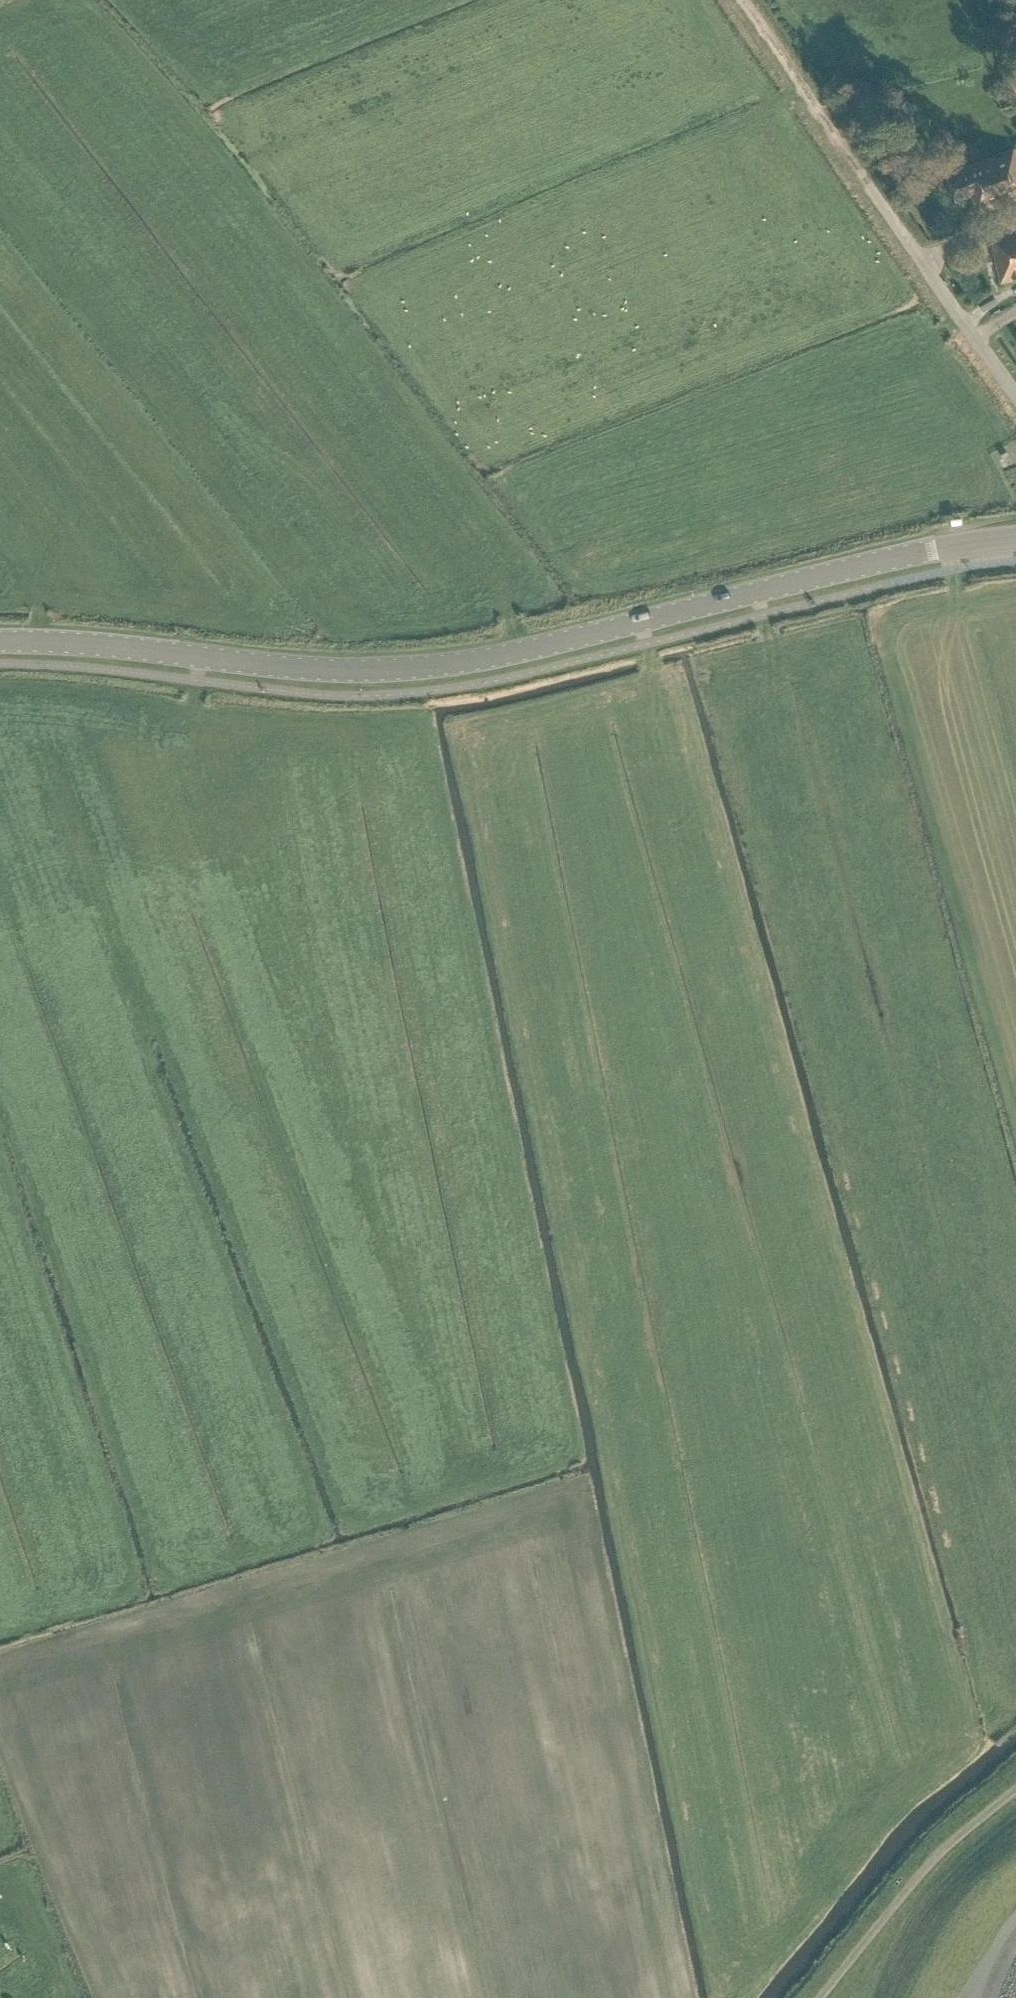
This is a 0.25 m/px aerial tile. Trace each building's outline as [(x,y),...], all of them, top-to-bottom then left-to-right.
[(1005,85),(1014,106),(1015,106),(1015,81),(1005,85)] [(916,107),(907,102),(901,112),(910,117),(916,107)] [(1012,148),(943,173),(953,202),(970,195),(977,214),(1015,200),(1015,158),(1012,148)] [(992,239),(1003,284),(1015,281),(1015,233),(992,239)]
